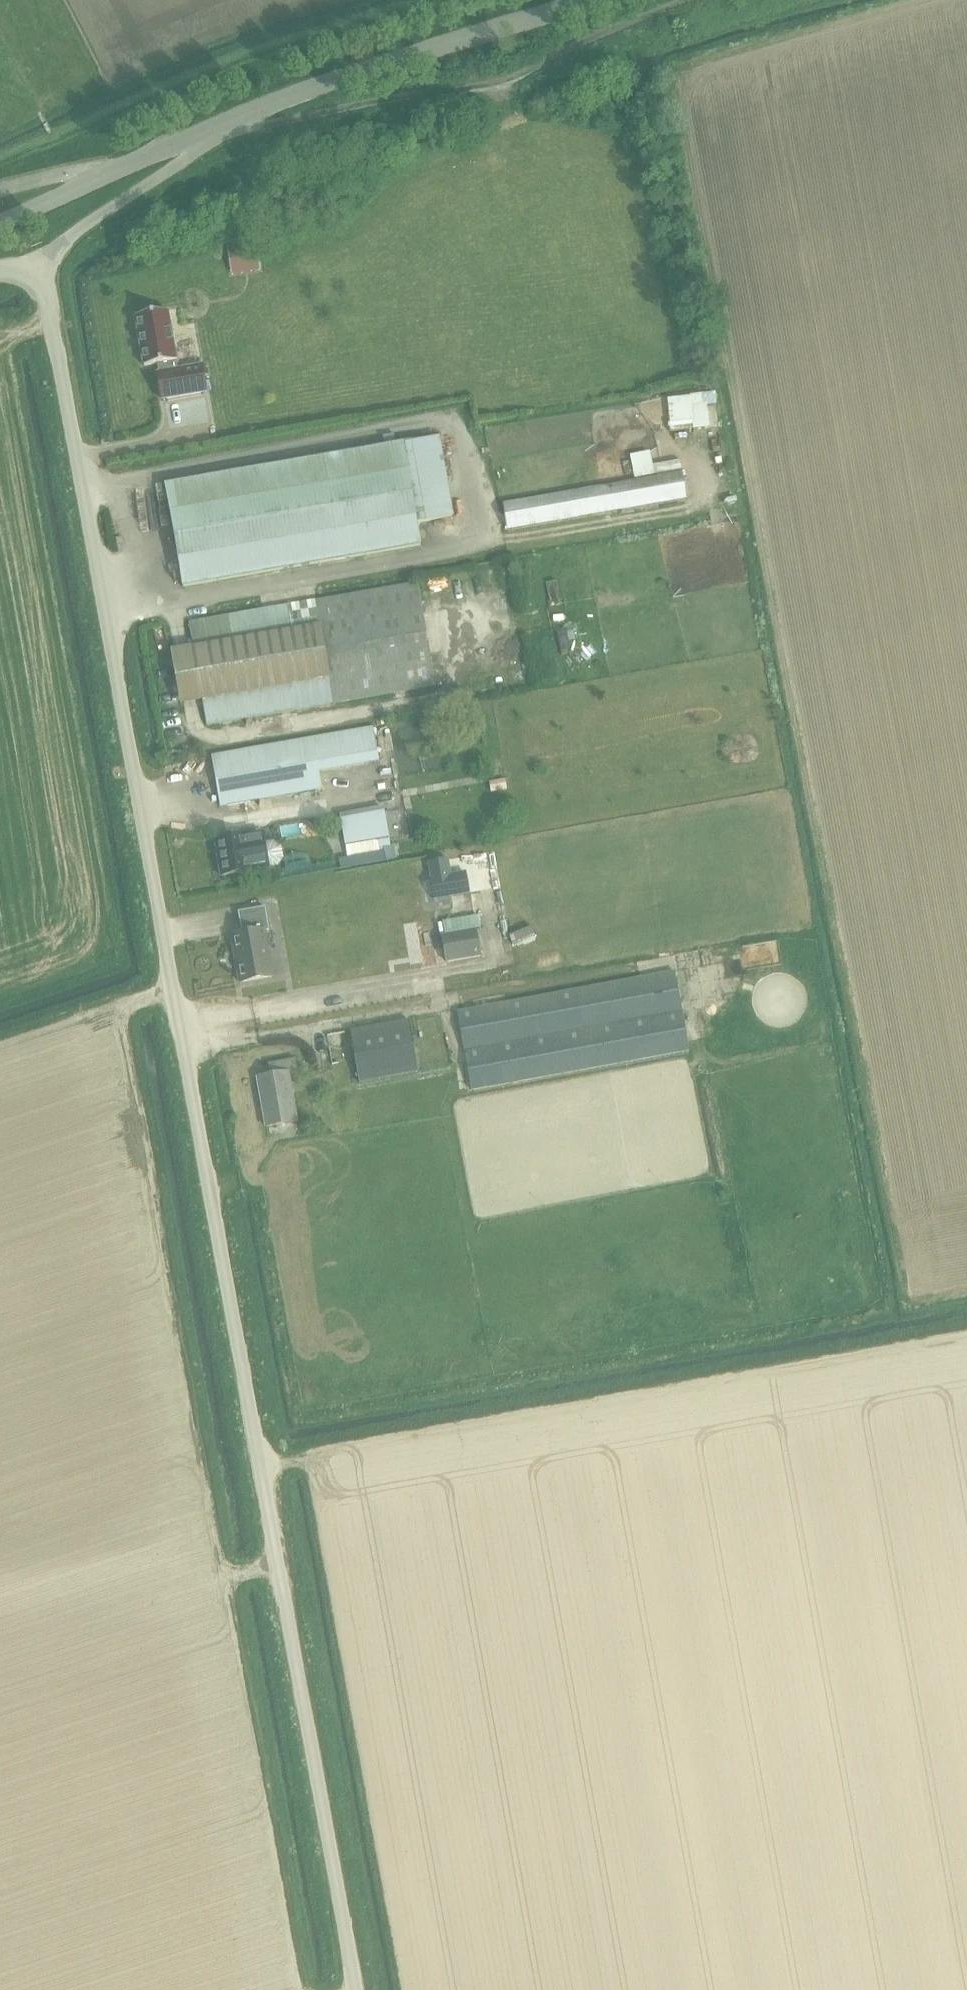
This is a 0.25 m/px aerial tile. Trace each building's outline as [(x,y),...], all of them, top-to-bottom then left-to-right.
[(256,242),(227,247),(230,261),(258,257),(256,242)] [(169,312),(136,317),(145,368),(159,365),(161,374),(159,375),(163,401),(207,393),(203,367),(178,371),(176,362),(178,362),(169,312)] [(714,395),(667,401),(671,434),(717,428),(714,395)] [(402,444),(415,523),(451,517),(437,437),(402,444)] [(419,545),(415,523),(402,444),(165,485),(183,586),(419,545)] [(508,530),(685,499),(681,473),(504,504),(508,530)] [(417,583),(189,623),(207,726),(435,686),(417,583)] [(465,702),(475,700),(488,697),(486,688),(463,693),(465,702)] [(359,730),(212,756),(221,807),(234,805),(236,813),(260,809),(259,801),(320,790),(317,773),(365,764),(359,730)] [(505,779),(489,781),(490,792),(507,789),(505,779)] [(347,855),(389,847),(383,811),(341,819),(347,855)] [(257,834),(215,841),(221,876),(253,870),(269,867),(265,845),(260,846),(257,834)] [(469,892),(465,871),(449,874),(446,859),(428,863),(435,899),(469,892)] [(242,934),(231,936),(240,982),(272,977),(264,930),(269,929),(265,907),(238,912),(242,934)] [(333,908),(321,920),(330,929),(342,917),(333,908)] [(414,922),(421,964),(436,961),(430,919),(414,922)] [(476,930),(442,936),(446,962),(480,956),(476,930)] [(472,1090),(689,1050),(687,1041),(675,972),(458,1012),(472,1090)] [(409,1020),(349,1031),(355,1062),(359,1083),(418,1072),(418,1069),(409,1020)] [(288,1073),(298,1071),(296,1059),(268,1064),(270,1076),(257,1078),(266,1127),(297,1122),(288,1073)]
